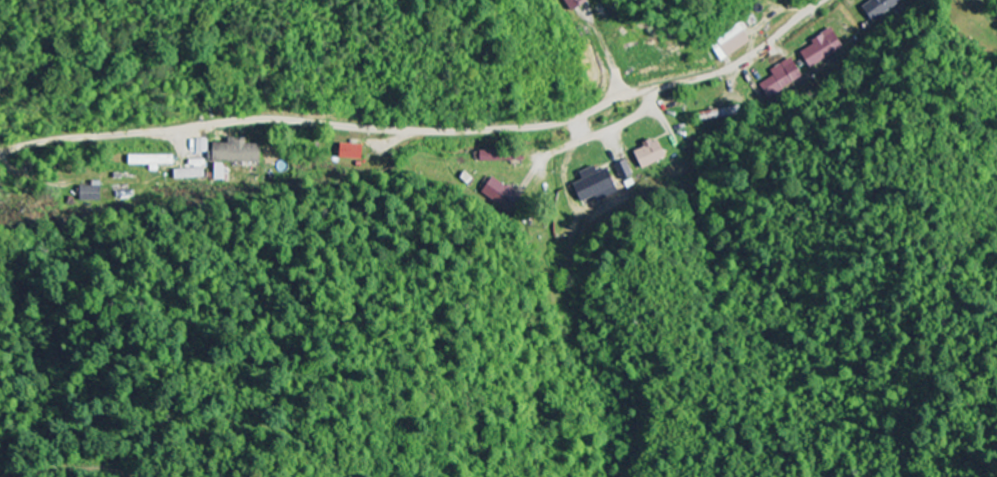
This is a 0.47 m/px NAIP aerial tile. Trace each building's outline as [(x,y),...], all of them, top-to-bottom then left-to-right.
[(575,14),(593,3),(591,0),(566,0),(575,14)] [(863,8),(874,23),(905,3),(903,0),(871,0),(872,2),(863,8)] [(812,70),(848,49),(836,30),(801,51),(812,70)] [(762,85),(769,98),(805,78),(794,58),(773,71),(776,77),(762,85)] [(262,133),(249,128),(245,139),(257,144),(262,133)] [(263,164),(264,146),(249,146),(249,140),(231,140),(231,145),(215,144),(215,163),(263,164)] [(671,159),(663,140),(637,152),(645,171),(671,159)] [(368,161),(369,146),(343,145),(343,160),(368,161)] [(152,174),(162,174),(162,166),(179,167),(179,157),(131,156),(131,167),(152,167),(152,174)] [(637,178),(629,161),(617,167),(624,184),(637,178)] [(620,190),(613,170),(601,174),(599,168),(583,173),(586,182),(579,185),(584,201),(620,190)] [(177,170),(177,180),(207,180),(207,170),(177,170)] [(509,214),(523,196),(497,176),(483,194),(509,214)] [(82,202),(105,203),(105,182),(94,182),(94,187),(83,187),(82,202)]
